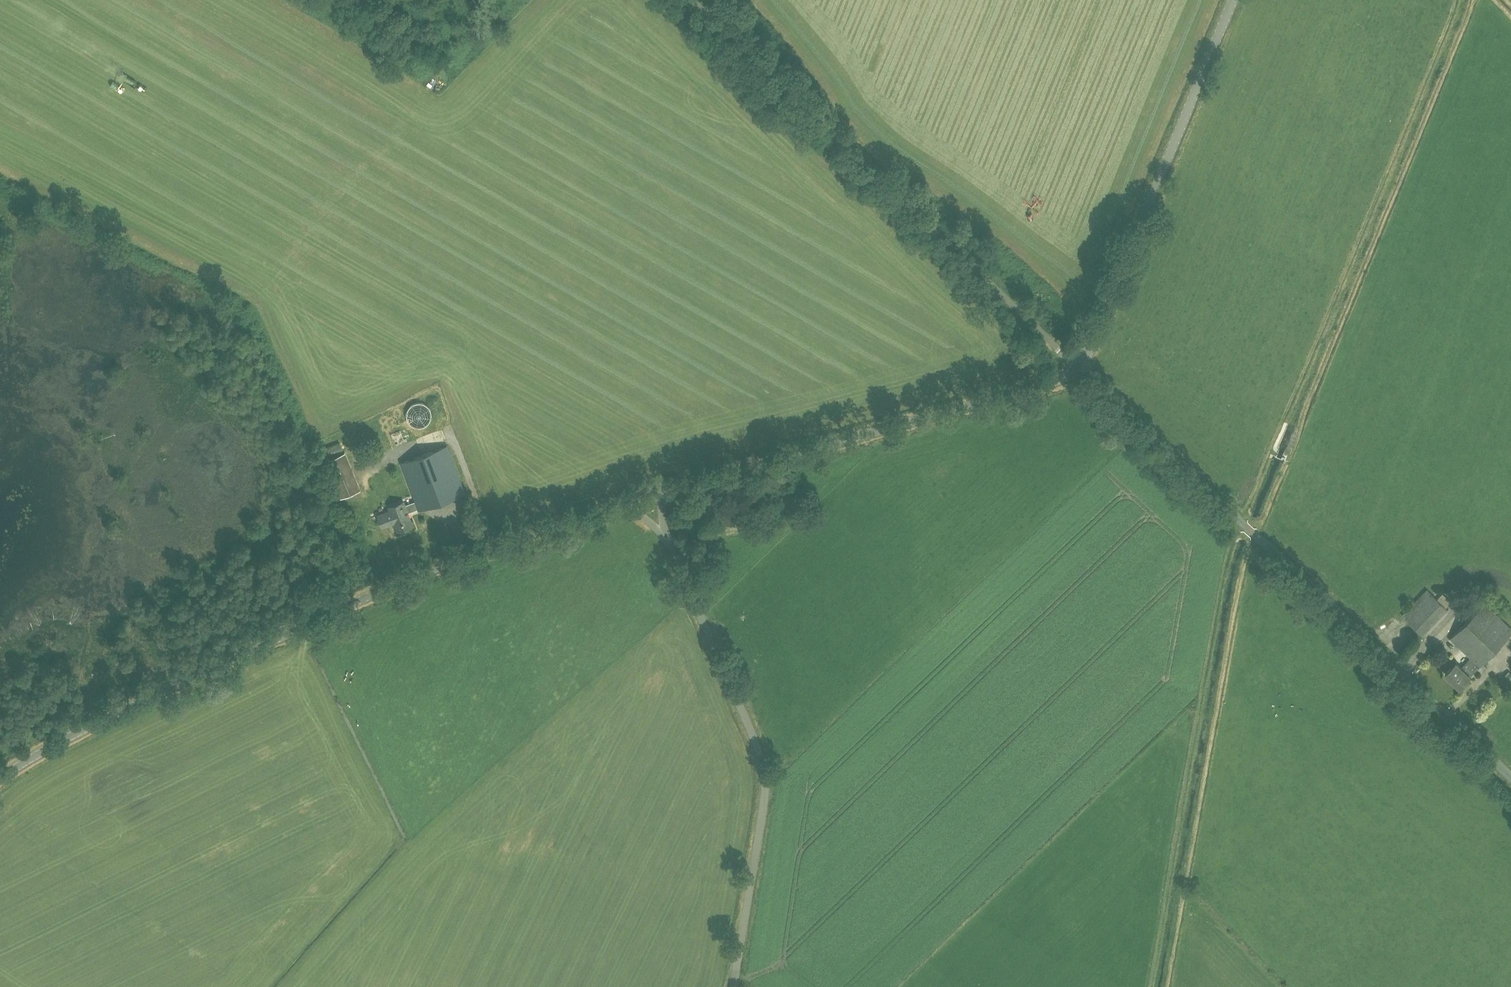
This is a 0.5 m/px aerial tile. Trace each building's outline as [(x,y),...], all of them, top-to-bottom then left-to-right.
[(430,406),(421,401),(411,404),(406,413),(408,423),(418,428),(428,425),(433,416),(430,406)] [(419,509),(464,493),(447,446),(402,462),(416,501),(405,505),(403,501),(389,507),(391,510),(378,515),(382,527),(395,522),(398,531),(412,525),(408,513),(419,508),(419,509)] [(326,459),(341,496),(361,488),(347,452),(326,459)] [(331,526),(337,524),(335,517),(329,519),(331,526)] [(1423,635),(1449,609),(1427,589),(1402,615),(1423,635)] [(1510,633),(1510,628),(1486,603),(1452,639),(1471,657),(1461,667),(1457,663),(1446,675),(1461,689),(1472,677),(1470,676),(1510,633)]
